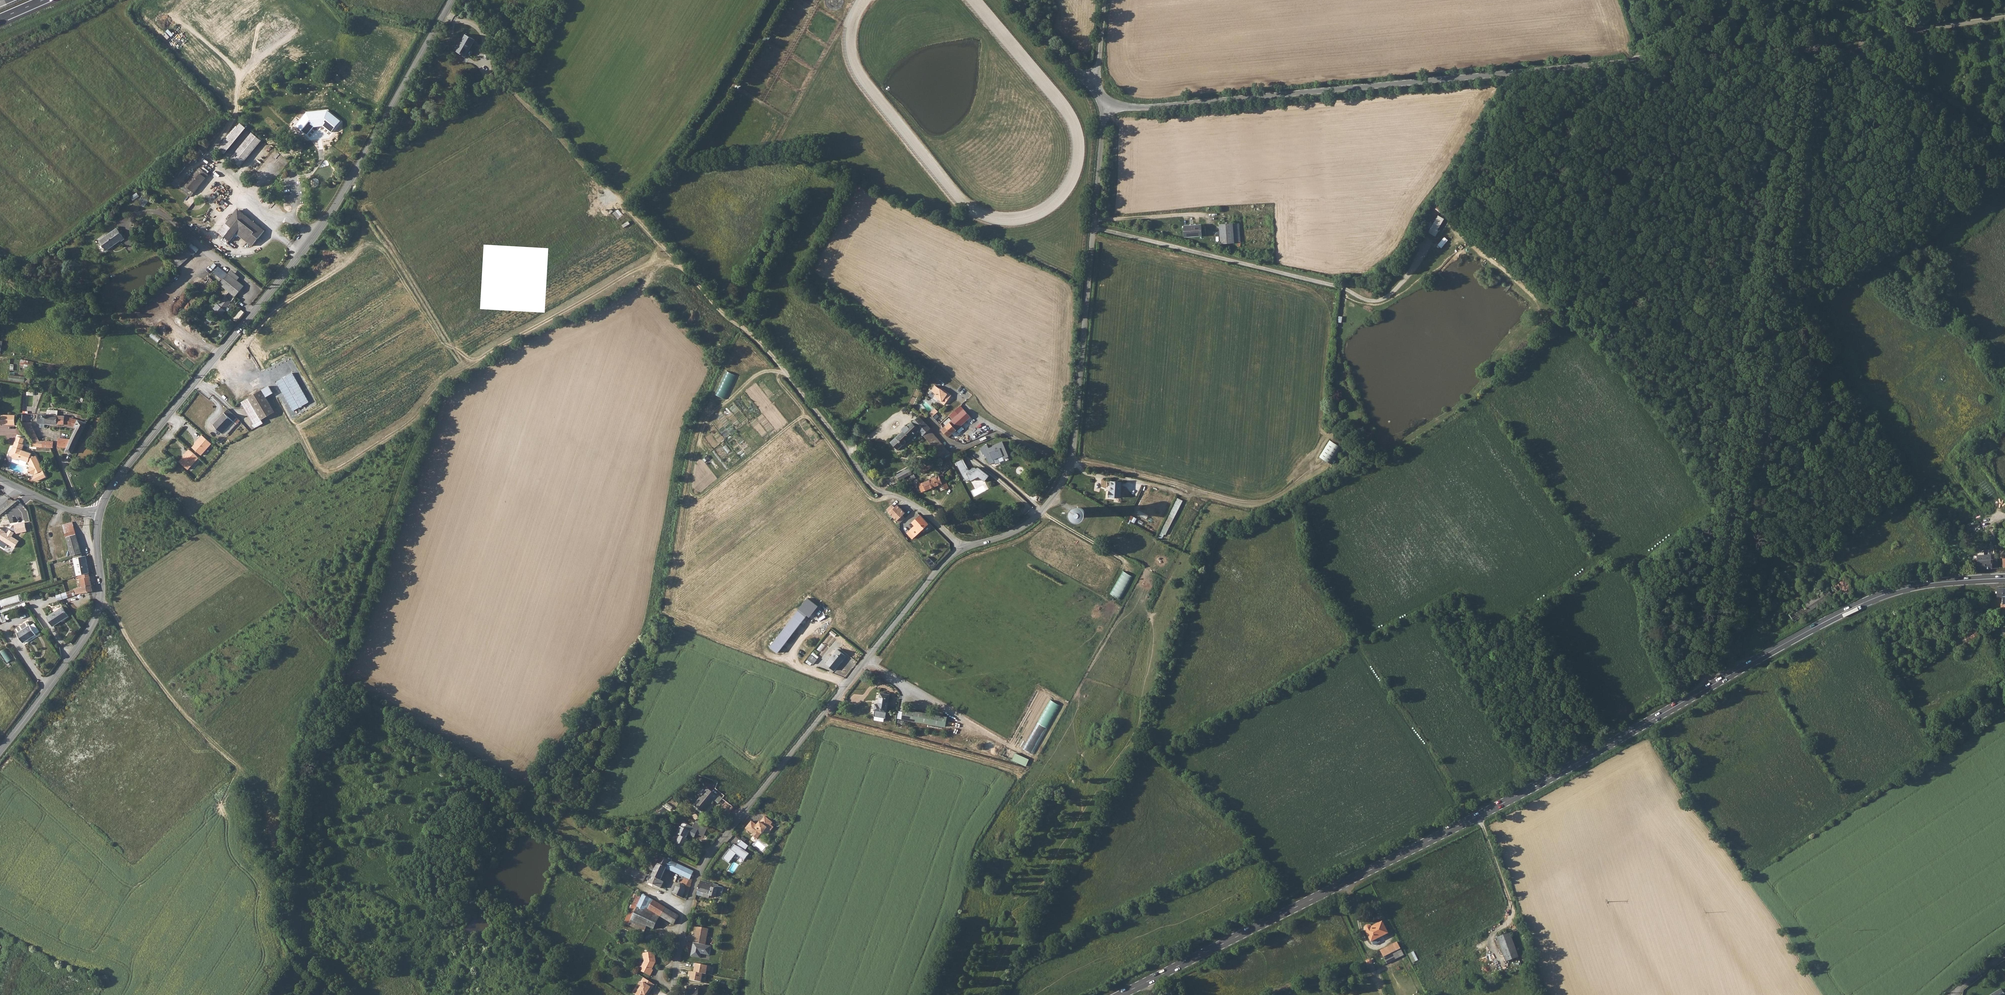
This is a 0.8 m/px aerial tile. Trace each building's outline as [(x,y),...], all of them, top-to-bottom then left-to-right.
[(465,35),(457,52),(466,57),(475,40),(465,35)] [(297,124),(299,125),(301,127),(301,131),(303,129),(308,133),(311,129),(314,126),(324,124),(332,130),(335,126),(337,128),(337,124),(340,120),(328,110),(321,110),(321,105),(319,105),(316,103),(315,105),(313,105),(313,111),(307,112),(303,116),(301,119),(297,124)] [(246,129),(240,123),(217,151),(224,156),(246,129)] [(261,141),(252,133),(230,160),(240,168),(261,141)] [(190,193),(183,202),(189,207),(198,196),(194,192),(208,175),(199,168),(185,185),(190,189),(188,192),(190,193)] [(142,197),(140,199),(146,205),(148,202),(142,197)] [(230,241),(236,233),(240,228),(250,236),(247,241),(252,246),(265,230),(237,208),(219,231),(230,241)] [(1430,233),(1437,236),(1445,218),(1438,215),(1430,233)] [(1429,231),(1433,224),(1429,222),(1425,229),(1429,231)] [(1241,224),(1221,225),(1222,244),(1242,243),(1241,224)] [(1203,226),(1185,227),(1186,237),(1203,236),(1203,226)] [(118,227),(100,239),(106,249),(121,239),(121,240),(125,238),(118,227)] [(1435,256),(1429,264),(1433,268),(1439,259),(1435,256)] [(220,268),(214,275),(220,279),(225,273),(220,268)] [(235,280),(227,273),(219,283),(229,291),(218,304),(217,303),(214,308),(222,314),(225,310),(224,309),(243,285),(235,280)] [(237,321),(244,311),(240,308),(233,319),(237,321)] [(718,396),(728,399),(732,384),(723,381),(718,396)] [(943,403),(947,405),(954,395),(946,390),(946,391),(942,389),(938,386),(934,390),(939,393),(937,396),(945,401),(943,403)] [(241,405),(257,429),(264,425),(263,422),(275,414),(266,401),(261,393),(241,405)] [(931,402),(920,413),(923,416),(926,419),(930,416),(927,413),(934,406),(931,402)] [(948,425),(943,430),(950,437),(973,418),(966,411),(954,421),(952,419),(947,423),(948,425)] [(214,429),(223,437),(230,430),(233,433),(240,424),(228,413),(214,429)] [(65,416),(42,414),(42,419),(47,419),(46,424),(68,425),(76,428),(71,440),(67,448),(66,451),(72,453),(87,423),(65,416)] [(0,418),(0,425),(14,426),(14,415),(9,415),(9,418),(0,418)] [(906,431),(893,442),(900,450),(921,431),(930,424),(926,419),(923,416),(910,427),(907,426),(904,429),(906,431)] [(930,424),(921,431),(941,455),(935,459),(939,464),(952,454),(932,430),(934,428),(930,424)] [(983,435),(985,440),(996,437),(994,432),(983,435)] [(212,445),(203,437),(197,443),(198,444),(193,449),(202,457),(212,445)] [(1331,440),(1320,457),(1332,464),(1342,447),(1331,440)] [(987,444),(979,447),(987,466),(1009,457),(1003,442),(989,448),(987,444)] [(31,468),(30,470),(33,476),(35,476),(40,474),(43,473),(37,458),(35,458),(31,457),(32,455),(23,451),(25,446),(16,443),(15,446),(17,448),(15,451),(13,450),(11,451),(10,455),(10,456),(14,458),(15,460),(18,461),(20,460),(29,463),(31,468)] [(189,472),(200,460),(190,451),(184,458),(185,458),(180,464),(189,472)] [(984,482),(989,475),(976,466),(969,469),(963,458),(955,463),(965,484),(978,477),(984,482)] [(912,469),(900,477),(903,481),(915,473),(912,469)] [(947,475),(923,484),(926,492),(946,484),(948,490),(952,489),(947,475)] [(1109,493),(1107,493),(1107,498),(1120,499),(1120,483),(1109,483),(1109,493)] [(1178,497),(1160,535),(1165,537),(1184,500),(1178,497)] [(898,503),(892,507),(894,510),(901,519),(904,522),(910,517),(907,514),(910,512),(903,503),(900,506),(898,503)] [(1072,516),(1072,520),(1074,523),(1077,525),(1081,524),(1083,521),(1084,517),(1081,513),(1077,512),(1073,514),(1072,516)] [(933,524),(925,516),(916,523),(918,526),(913,531),(917,537),(933,524)] [(15,523),(17,533),(27,531),(25,521),(15,523)] [(64,524),(72,555),(82,553),(74,522),(64,524)] [(0,528),(0,542),(1,540),(15,548),(20,541),(13,536),(15,533),(10,530),(8,533),(0,528)] [(82,553),(73,556),(77,575),(82,574),(89,573),(85,556),(82,556),(82,553)] [(1974,557),(1979,570),(1993,569),(1998,569),(1997,560),(1992,560),(1991,556),(1974,557)] [(1121,599),(1134,576),(1124,571),(1112,594),(1121,599)] [(89,573),(82,574),(83,578),(81,578),(83,586),(91,584),(89,573)] [(1844,578),(1828,589),(1826,590),(1824,586),(1818,589),(1818,588),(1808,594),(1809,596),(1807,597),(1809,601),(1793,612),(1793,613),(1792,616),(1796,621),(1843,591),(1846,596),(1853,591),(1844,578)] [(1814,580),(1813,580),(1811,582),(1807,578),(1804,580),(1804,583),(1801,585),(1802,586),(1798,589),(1800,592),(1816,582),(1814,580)] [(79,588),(74,590),(75,594),(78,594),(92,591),(91,584),(83,586),(83,587),(79,588)] [(2,599),(4,606),(23,601),(21,594),(2,599)] [(807,597),(799,609),(807,616),(810,618),(819,606),(807,597)] [(63,606),(48,617),(54,626),(69,616),(63,606)] [(770,647),(779,653),(807,616),(799,609),(770,647)] [(28,622),(15,630),(24,643),(36,635),(28,622)] [(1969,631),(1959,639),(1960,641),(1961,640),(1962,641),(1964,639),(1967,642),(1975,637),(1977,634),(1975,629),(1971,630),(1969,631)] [(7,648),(1,652),(8,662),(14,658),(7,648)] [(828,665),(836,670),(844,654),(840,651),(828,665)] [(844,654),(836,670),(837,671),(848,658),(844,654)] [(813,656),(809,661),(815,666),(819,661),(813,656)] [(879,705),(878,711),(891,713),(894,695),(885,694),(883,706),(879,705)] [(1025,749),(1035,754),(1061,705),(1051,700),(1025,749)] [(908,710),(906,720),(950,727),(951,718),(908,710)] [(1015,753),(1013,761),(1027,765),(1030,758),(1015,753)] [(709,791),(696,807),(705,815),(719,798),(709,791)] [(752,821),(746,828),(753,834),(753,835),(757,839),(762,833),(763,833),(765,831),(768,828),(771,824),(773,822),(765,816),(760,822),(758,825),(757,825),(752,821)] [(688,840),(688,838),(690,835),(696,839),(699,834),(700,831),(689,825),(687,829),(683,828),(679,835),(677,834),(673,842),(677,844),(679,845),(678,848),(682,851),(685,848),(690,840),(688,840)] [(749,846),(741,840),(737,846),(734,844),(731,850),(730,849),(723,858),(729,863),(736,854),(737,853),(746,859),(750,854),(745,851),(749,846)] [(654,877),(653,878),(662,883),(668,870),(675,873),(679,865),(663,857),(654,877)] [(679,865),(675,873),(686,878),(680,889),(691,894),(692,887),(693,879),(692,879),(695,872),(679,865)] [(633,866),(628,874),(641,882),(643,879),(645,881),(646,878),(644,877),(646,873),(633,866)] [(653,878),(650,886),(658,890),(662,883),(653,878)] [(701,881),(699,892),(706,894),(705,898),(711,899),(712,896),(717,898),(718,896),(723,897),(725,888),(720,887),(720,885),(701,881)] [(678,891),(675,895),(683,898),(685,897),(690,898),(691,894),(680,889),(679,888),(678,891)] [(642,894),(634,906),(639,909),(649,915),(650,912),(659,916),(668,922),(677,927),(681,919),(642,894)] [(1365,927),(1365,929),(1365,930),(1366,932),(1371,942),(1388,933),(1382,922),(1371,927),(1370,926),(1369,926),(1368,925),(1366,926),(1365,927)] [(710,928),(697,926),(694,943),(707,945),(710,928)] [(1510,934),(1497,938),(1506,962),(1519,957),(1510,934)] [(707,945),(694,943),(694,946),(695,946),(695,950),(693,951),(692,956),(702,958),(703,954),(712,955),(714,946),(707,945)] [(1388,955),(1390,959),(1400,955),(1397,950),(1388,955)] [(1413,963),(1419,960),(1415,951),(1409,954),(1413,963)] [(642,974),(653,980),(656,974),(655,973),(658,966),(660,967),(658,956),(648,957),(649,965),(647,969),(645,968),(642,974)] [(697,963),(695,972),(704,974),(708,975),(708,970),(711,971),(712,966),(697,963)] [(702,982),(704,974),(695,972),(693,972),(691,980),(702,982)] [(642,994),(654,994),(656,992),(656,993),(659,989),(648,982),(645,985),(647,987),(642,994)]
